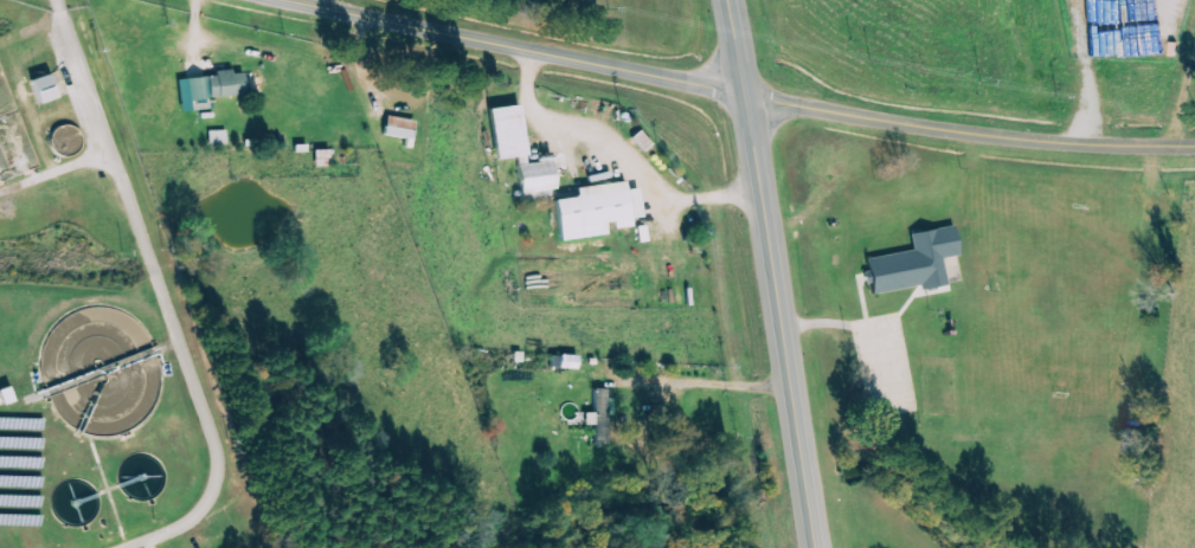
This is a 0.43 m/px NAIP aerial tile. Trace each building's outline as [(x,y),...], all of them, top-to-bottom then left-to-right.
[(189,79),(190,100),(246,97),(245,72),(217,73),(217,77),(189,79)] [(31,82),(39,106),(59,99),(51,75),(31,82)] [(521,107),(491,109),(496,163),(526,160),(521,107)] [(210,132),(211,146),(228,145),(228,131),(210,132)] [(558,190),(553,161),(518,167),(524,205),(551,201),(549,192),(558,190)] [(578,188),(579,198),(556,201),(560,231),(615,226),(616,230),(633,228),(632,220),(644,219),(640,189),(628,191),(627,183),(578,188)] [(868,258),(870,272),(869,272),(872,294),(923,287),(923,289),(948,285),(944,258),(960,256),(955,227),(912,233),(915,251),(868,258)] [(610,415),(615,415),(615,398),(609,398),(609,389),(596,389),(596,413),(582,413),(582,425),(596,425),(596,444),(610,445),(610,415)]
